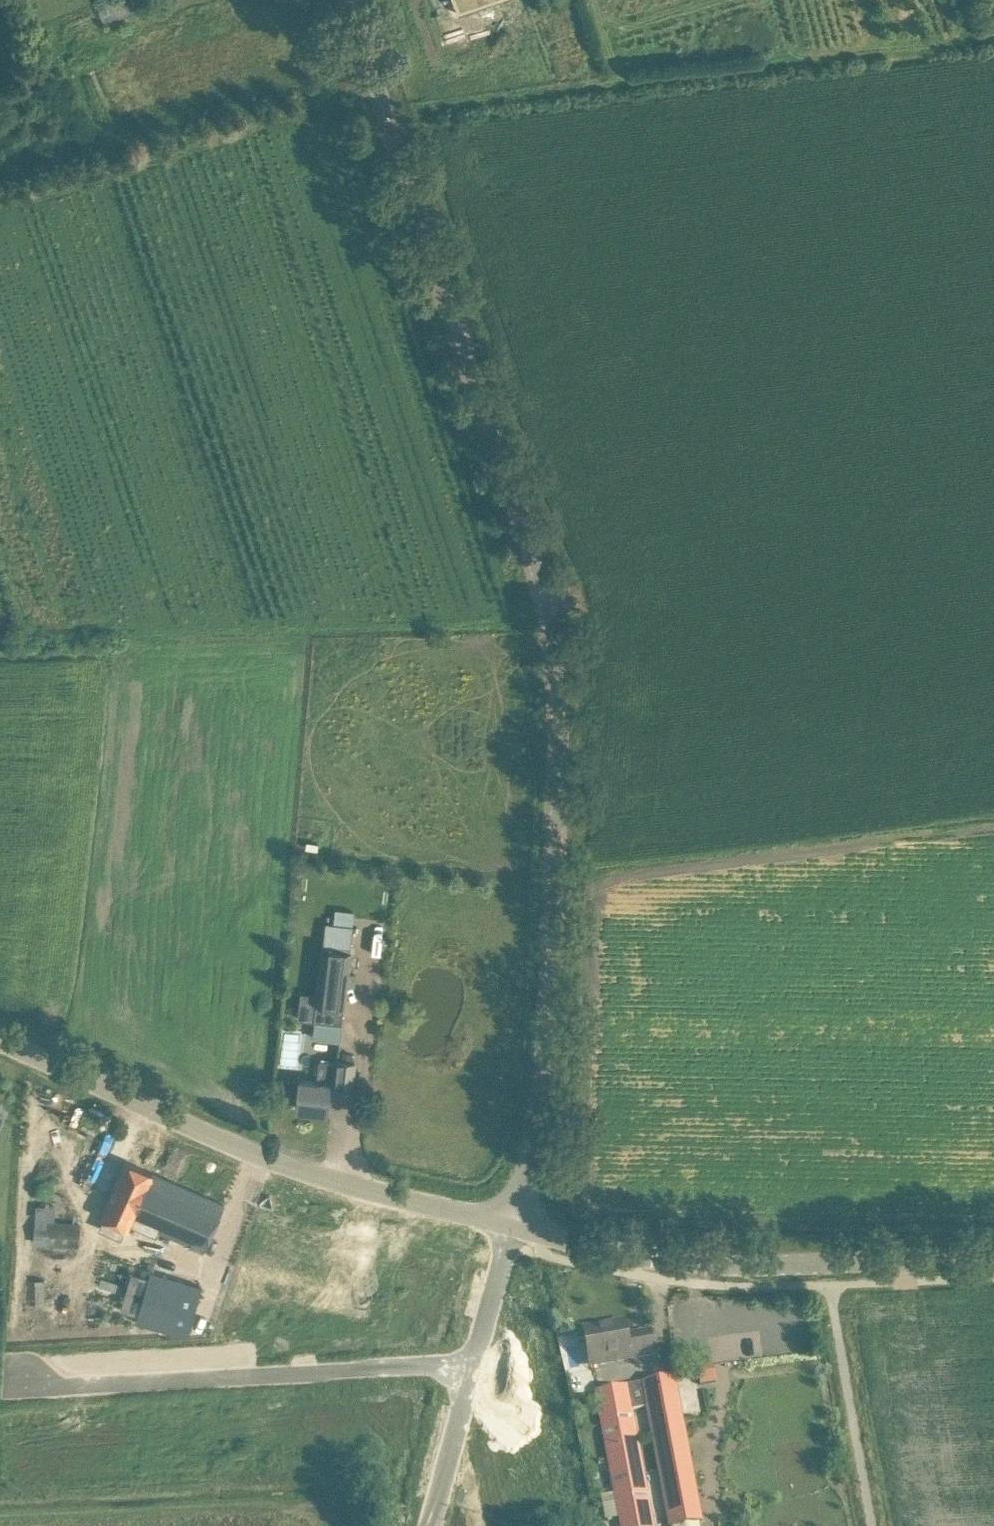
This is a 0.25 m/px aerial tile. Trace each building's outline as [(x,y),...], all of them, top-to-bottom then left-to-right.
[(451,10),(463,61),(532,44),(519,0),(477,0),(451,10)] [(335,908),(333,923),(351,925),(353,910),(335,908)] [(301,990),(298,1017),(314,1019),(342,1023),(344,1006),(345,1006),(352,949),(349,948),(351,925),(333,923),(325,922),(323,945),(317,992),(301,990)] [(352,1086),(355,1060),(338,1058),(337,1061),(319,1059),(317,1080),(299,1078),(296,1106),(327,1109),(330,1082),(335,1082),(335,1084),(352,1086)] [(126,1160),(101,1217),(128,1229),(129,1227),(151,1237),(154,1230),(203,1251),(220,1214),(225,1204),(126,1160)] [(36,1219),(34,1242),(56,1244),(77,1247),(80,1224),(36,1219)] [(258,1271),(249,1298),(264,1303),(267,1293),(266,1293),(286,1230),(287,1230),(288,1226),(266,1219),(250,1268),(258,1271)] [(286,1230),(266,1293),(267,1293),(279,1297),(288,1270),(298,1273),(299,1273),(310,1238),(309,1237),(287,1230),(286,1230)] [(153,1269),(137,1321),(184,1336),(201,1284),(153,1269)] [(245,1319),(242,1328),(254,1332),(256,1323),(245,1319)] [(624,1322),(584,1330),(587,1349),(588,1351),(590,1361),(592,1376),(632,1369),(630,1359),(654,1355),(653,1352),(650,1332),(626,1337),(624,1322)] [(256,1323),(254,1332),(266,1335),(268,1327),(256,1323)] [(281,1330),(278,1339),(290,1343),(293,1334),(281,1330)] [(424,1336),(412,1337),(412,1346),(425,1345),(424,1336)] [(412,1337),(399,1338),(400,1347),(412,1346),(412,1337)] [(371,1339),(358,1340),(359,1349),(371,1348),(371,1339)] [(358,1340),(346,1341),(346,1350),(359,1349),(358,1340)] [(714,1365),(699,1368),(702,1386),(717,1383),(714,1365)] [(629,1410),(649,1406),(669,1524),(699,1518),(674,1378),(597,1391),(621,1525),(650,1525),(629,1410)] [(255,1462),(244,1463),(245,1472),(255,1471),(255,1462)] [(265,1462),(255,1462),(255,1471),(266,1471),(265,1462)] [(219,1464),(208,1465),(209,1474),(219,1473),(219,1464)] [(229,1464),(219,1464),(219,1473),(230,1473),(229,1464)] [(324,1465),(312,1466),(312,1475),(325,1474),(324,1465)] [(180,1466),(168,1467),(168,1476),(181,1475),(180,1466)] [(161,1467),(149,1468),(149,1477),(162,1476),(161,1467)] [(291,1467),(281,1467),(281,1476),(291,1476),(291,1467)] [(120,1469),(110,1470),(110,1479),(121,1478),(120,1469)] [(110,1470),(100,1470),(100,1479),(110,1479),(110,1470)] [(84,1471),(74,1472),(75,1481),(85,1480),(84,1471)] [(74,1472),(64,1472),(64,1481),(75,1481),(74,1472)] [(49,1479),(38,1480),(39,1489),(49,1488),(49,1479)] [(0,1482),(0,1491),(12,1490),(12,1481),(0,1482)]
